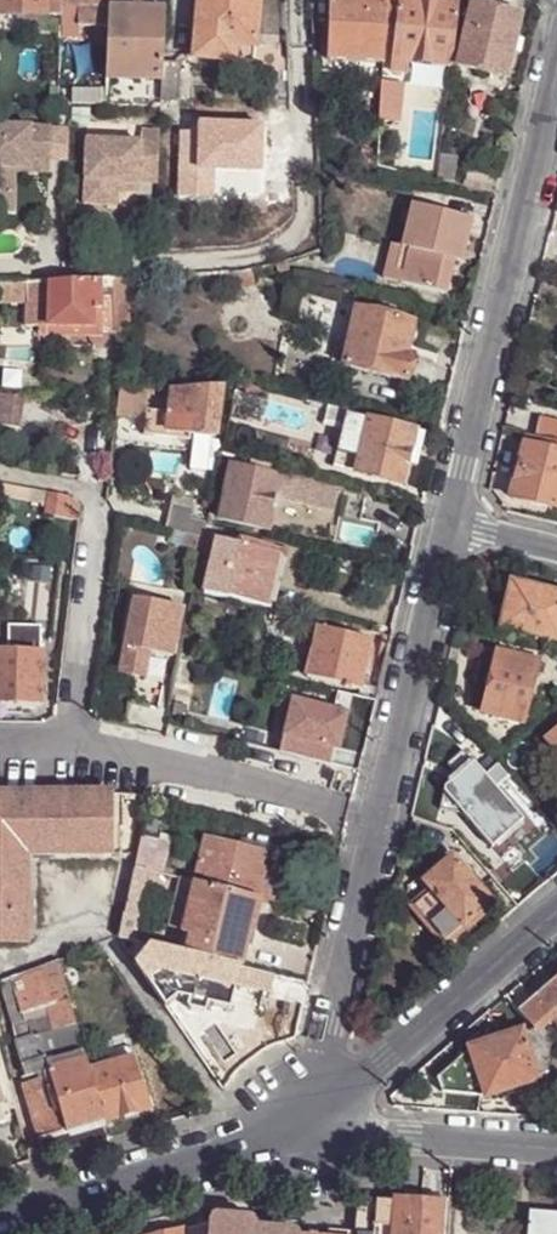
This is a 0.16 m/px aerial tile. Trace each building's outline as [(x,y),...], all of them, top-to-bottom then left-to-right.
[(59,21),(60,9),(60,0),(0,0),(0,16),(59,21)] [(108,29),(109,10),(109,0),(60,0),(60,9),(73,9),(77,9),(77,28),(108,29)] [(254,66),(260,0),(198,0),(193,60),(254,66)] [(382,64),(386,17),(387,0),(330,0),(328,62),(382,64)] [(386,17),(397,19),(400,0),(387,0),(386,17)] [(451,66),(458,4),(425,0),(400,0),(397,19),(392,60),(394,60),(393,71),(406,72),(408,61),(451,66)] [(458,68),(505,79),(510,56),(515,39),(520,17),(472,5),(458,68)] [(59,21),(59,29),(72,30),(73,9),(60,9),(59,21)] [(162,68),(164,10),(109,10),(108,29),(107,80),(161,81),(162,68)] [(526,42),(515,39),(510,56),(522,59),(526,42)] [(181,69),(162,68),(161,81),(160,102),(179,103),(181,69)] [(362,121),(378,122),(382,82),(364,81),(362,121)] [(382,82),(378,122),(399,124),(402,85),(382,82)] [(49,163),(51,129),(0,127),(0,198),(16,199),(17,171),(28,171),(29,171),(29,162),(49,163)] [(158,185),(159,132),(142,132),(141,144),(85,142),(84,207),(109,208),(110,183),(140,184),(158,185)] [(440,156),(436,181),(455,185),(457,158),(440,156)] [(50,174),(49,163),(29,162),(29,171),(28,171),(28,174),(50,174)] [(375,170),(373,177),(373,180),(391,186),(393,175),(375,170)] [(139,195),(140,184),(110,183),(109,208),(118,209),(119,194),(139,195)] [(16,199),(0,198),(0,214),(16,214),(16,199)] [(474,221),(412,205),(401,248),(393,245),(384,281),(447,296),(455,264),(463,265),(474,221)] [(233,275),(231,275),(231,286),(232,291),(253,287),(252,272),(243,275),(233,275)] [(113,282),(115,335),(129,334),(127,281),(113,282)] [(49,284),(38,285),(38,304),(38,339),(102,340),(102,337),(103,282),(93,282),(93,329),(47,328),(49,284)] [(63,283),(49,284),(47,328),(93,329),(93,282),(63,283)] [(102,337),(115,338),(115,335),(113,282),(103,282),(102,337)] [(38,285),(24,286),(25,305),(38,304),(38,285)] [(24,286),(4,286),(6,306),(25,305),(24,286)] [(344,368),(408,383),(413,358),(405,356),(412,324),(358,310),(344,368)] [(0,363),(0,394),(23,396),(49,398),(39,367),(32,366),(9,364),(0,363)] [(205,385),(183,387),(183,393),(171,393),(169,414),(166,434),(190,436),(215,438),(219,391),(205,392),(205,385)] [(269,392),(248,387),(245,398),(266,403),(269,392)] [(118,389),(116,405),(128,406),(145,408),(146,395),(145,388),(118,389)] [(153,388),(145,388),(146,395),(153,396),(153,388)] [(0,394),(0,427),(19,429),(23,396),(0,394)] [(116,405),(115,421),(126,422),(128,406),(116,405)] [(128,406),(126,422),(144,423),(143,439),(189,443),(190,436),(166,434),(169,414),(145,411),(145,408),(128,406)] [(403,487),(407,467),(416,469),(424,435),(416,433),(346,417),(333,470),(403,487)] [(556,445),(556,424),(539,420),(533,439),(556,445)] [(533,439),(527,437),(523,447),(556,455),(556,445),(533,439)] [(523,447),(510,498),(556,510),(556,455),(523,447)] [(340,485),(223,457),(222,462),(235,465),(234,468),(231,468),(220,521),(268,532),(274,499),(333,513),(340,485)] [(47,506),(48,493),(30,491),(28,503),(47,506)] [(64,519),(67,498),(48,493),(47,506),(45,516),(64,519)] [(171,505),(166,529),(173,531),(193,536),(203,538),(206,526),(190,522),(193,511),(171,505)] [(203,538),(193,536),(190,552),(200,554),(203,538)] [(217,542),(205,593),(261,606),(272,555),(217,542)] [(556,624),(556,591),(551,590),(548,589),(547,596),(537,593),(520,588),(517,603),(515,613),(556,624)] [(181,610),(133,600),(119,675),(148,682),(154,653),(172,657),(181,610)] [(507,609),(506,612),(515,613),(517,603),(509,600),(507,609)] [(296,615),(276,610),(272,622),(293,628),(296,615)] [(502,630),(511,632),(515,613),(506,612),(502,630)] [(515,613),(511,632),(513,633),(556,643),(556,624),(515,613)] [(306,677),(360,690),(362,686),(372,641),(318,627),(306,677)] [(40,703),(40,654),(0,654),(0,702),(40,703)] [(500,654),(485,713),(524,722),(540,663),(500,654)] [(359,697),(375,701),(378,689),(362,686),(360,690),(359,697)] [(348,713),(293,700),(279,753),(330,765),(334,749),(339,751),(348,713)] [(548,741),(556,751),(556,734),(548,741)] [(523,821),(496,790),(509,778),(498,765),(484,776),(472,763),(471,764),(462,753),(445,766),(455,778),(442,790),(438,811),(464,816),(491,848),(523,821)] [(112,794),(0,797),(0,942),(22,942),(24,854),(114,854),(112,794)] [(148,805),(142,839),(156,842),(164,809),(148,805)] [(206,837),(194,882),(195,884),(257,899),(265,871),(268,859),(239,852),(240,845),(206,837)] [(138,848),(135,869),(150,872),(164,876),(171,845),(156,842),(142,839),(138,848)] [(269,852),(240,845),(239,852),(268,859),(269,852)] [(491,903),(454,858),(424,883),(432,892),(415,907),(445,942),(491,903)] [(135,869),(119,940),(135,944),(147,889),(150,872),(135,869)] [(265,871),(257,899),(265,900),(272,873),(265,871)] [(164,876),(150,872),(147,889),(161,893),(164,876)] [(195,884),(177,954),(241,969),(249,935),(253,936),(260,904),(256,903),(257,899),(195,884)] [(135,964),(165,1007),(179,998),(188,1001),(187,1007),(188,1011),(203,1016),(207,1012),(208,1006),(230,1011),(233,999),(241,969),(177,954),(149,947),(135,964)] [(57,962),(1,983),(12,1027),(48,1018),(52,1032),(77,1026),(57,962)] [(292,981),(241,969),(233,999),(251,1004),(252,1001),(268,1006),(269,1004),(297,1009),(299,995),(288,994),(292,981)] [(517,1011),(530,1027),(536,1034),(553,1020),(556,1026),(556,976),(517,1011)] [(83,1050),(77,1026),(52,1032),(48,1018),(12,1027),(27,1078),(50,1072),(47,1060),(83,1050)] [(538,1077),(546,1075),(548,1050),(536,1034),(530,1027),(469,1049),(484,1098),(538,1077)] [(441,1093),(484,1098),(469,1049),(436,1079),(441,1093)] [(134,1058),(89,1071),(104,1122),(151,1108),(134,1058)] [(89,1071),(86,1061),(50,1072),(51,1077),(67,1133),(104,1122),(89,1071)] [(523,1098),(544,1100),(546,1075),(538,1077),(537,1091),(524,1092),(523,1098)] [(40,1141),(67,1133),(51,1077),(25,1085),(40,1141)] [(9,1120),(0,1093),(0,1123),(9,1120)] [(104,1122),(40,1141),(44,1158),(108,1139),(104,1122)] [(357,1227),(356,1233),(375,1233),(377,1201),(357,1211),(357,1227)] [(377,1201),(375,1233),(394,1233),(397,1201),(377,1201)] [(450,1204),(397,1201),(394,1233),(447,1233),(450,1204)] [(529,1213),(528,1233),(556,1233),(556,1216),(529,1213)] [(210,1221),(209,1233),(255,1233),(256,1224),(210,1221)]
